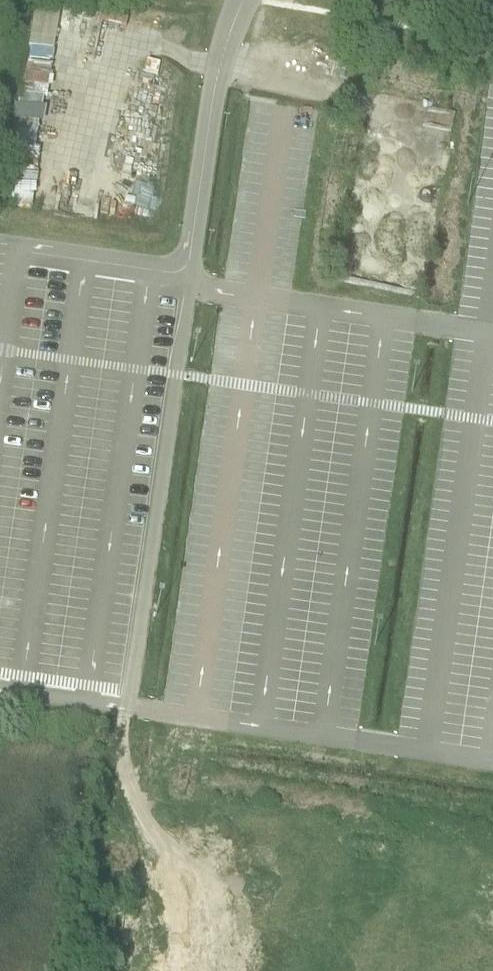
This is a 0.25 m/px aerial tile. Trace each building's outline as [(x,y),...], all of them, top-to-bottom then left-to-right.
[(51,50),(53,13),(32,11),(30,49),(51,50)] [(20,105),(42,108),(48,65),(26,62),(20,105)]
